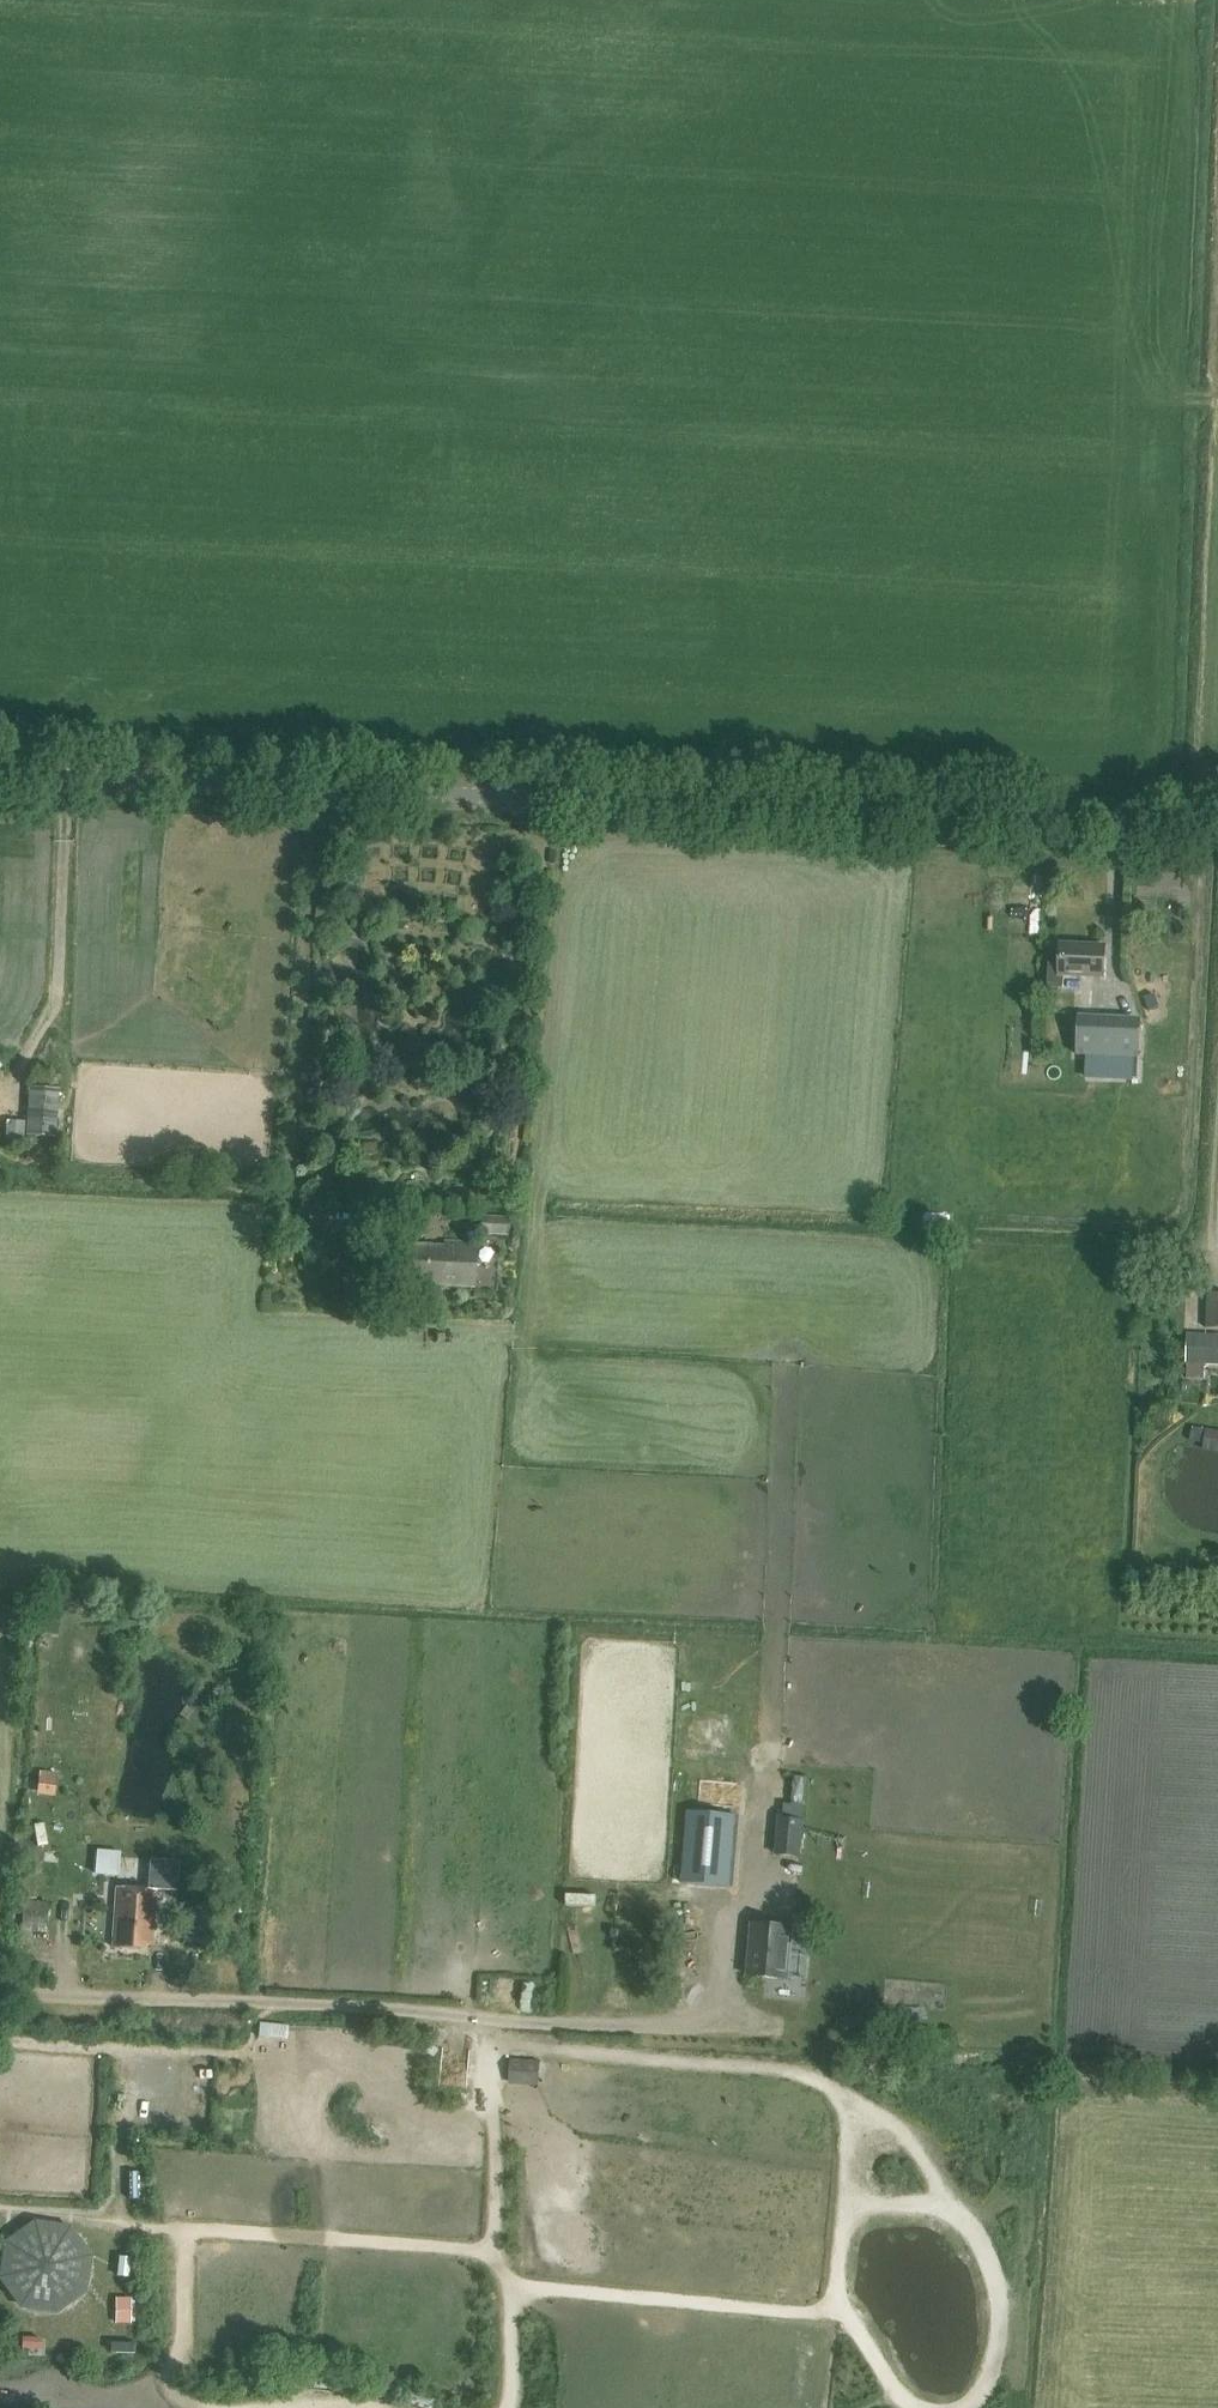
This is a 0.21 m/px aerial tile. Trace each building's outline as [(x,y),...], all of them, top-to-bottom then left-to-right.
[(1104,977),(1105,946),(1060,945),(1060,964),(1048,964),(1047,988),(1063,988),(1064,976),(1104,977)] [(1079,1021),(1078,1055),(1140,1057),(1141,1023),(1079,1021)] [(26,1134),(54,1136),(57,1089),(29,1088),(26,1134)] [(480,1216),(479,1234),(507,1236),(508,1217),(480,1216)] [(475,1243),(443,1242),(443,1246),(405,1244),(404,1284),(473,1287),(475,1243)] [(1206,1328),(1217,1329),(1217,1293),(1206,1293),(1206,1328)] [(1217,1364),(1217,1340),(1189,1339),(1188,1363),(1217,1364)] [(1206,1429),(1203,1450),(1217,1453),(1217,1431),(1206,1429)] [(729,1888),(735,1815),(688,1810),(682,1883),(729,1888)] [(776,1854),(800,1856),(803,1821),(779,1818),(776,1854)] [(151,1944),(154,1889),(176,1890),(178,1861),(148,1859),(147,1889),(115,1887),(112,1947),(141,1949),(142,1944),(151,1944)] [(19,1945),(33,1945),(34,1926),(46,1926),(47,1908),(19,1907),(19,1945)] [(175,1939),(195,1940),(195,1923),(176,1922),(175,1939)] [(752,1924),(747,1976),(789,1980),(793,1928),(752,1924)] [(288,2034),(289,2020),(266,2019),(266,2033),(288,2034)] [(540,2061),(511,2060),(510,2084),(538,2086),(540,2061)] [(442,2063),(443,2089),(472,2088),(471,2062),(442,2063)]
